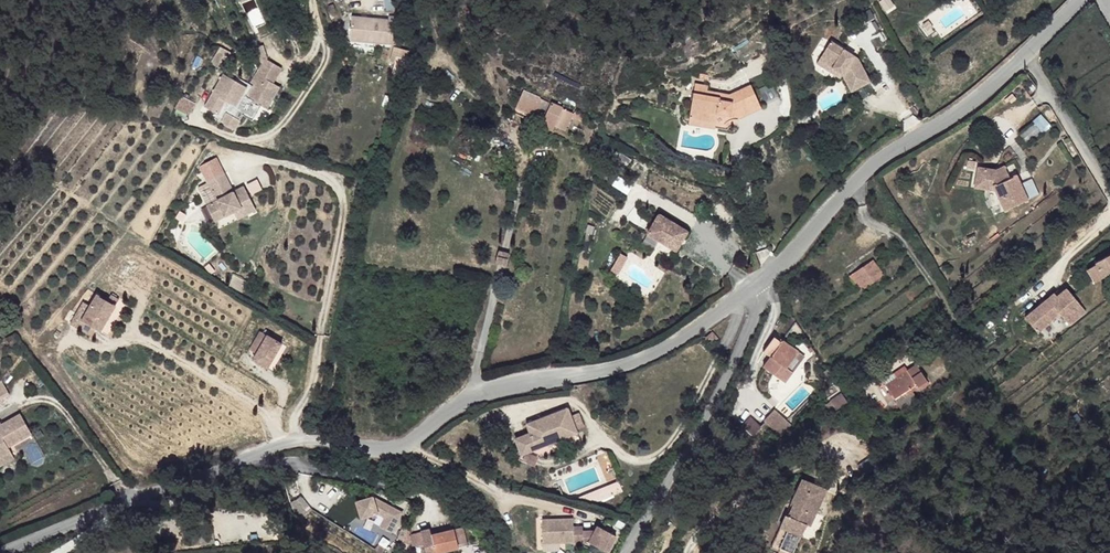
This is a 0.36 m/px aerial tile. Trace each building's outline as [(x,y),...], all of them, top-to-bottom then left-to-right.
[(336,13),(333,3),(327,5),(331,15),(336,13)] [(396,44),(398,17),(389,17),(389,19),(352,17),(350,40),(396,44)] [(496,27),(493,22),(487,25),(490,30),(496,27)] [(870,82),(858,59),(831,41),(819,59),(842,74),(852,92),(870,82)] [(268,59),(262,45),(256,47),(262,63),(262,64),(263,61),(267,59),(268,59)] [(221,69),(232,52),(221,46),(210,62),(221,69)] [(406,67),(410,50),(396,46),(391,63),(406,67)] [(268,109),(280,87),(273,82),(281,67),(267,59),(263,61),(262,64),(262,63),(248,87),(223,73),(204,106),(219,115),(227,101),(237,107),(235,110),(253,121),(261,106),(268,109)] [(842,74),(819,59),(817,63),(840,77),(842,74)] [(707,90),(708,84),(695,82),(693,93),(707,95),(707,90)] [(740,118),(762,108),(751,85),(730,95),(707,90),(707,95),(693,93),(689,118),(716,123),(716,127),(725,129),(727,130),(729,128),(733,125),(737,124),(740,118)] [(536,107),(540,98),(541,97),(524,89),(515,108),(532,116),(536,107)] [(188,112),(193,103),(183,97),(178,106),(188,112)] [(543,121),(551,103),(540,98),(536,107),(532,116),(543,121)] [(566,131),(574,114),(551,103),(543,121),(541,125),(553,131),(556,126),(566,131)] [(583,122),(586,116),(575,111),(574,114),(572,117),(583,122)] [(236,131),(242,122),(226,113),(221,122),(236,131)] [(716,127),(716,123),(689,118),(688,124),(715,128),(716,127)] [(1020,135),(1027,143),(1029,146),(1039,137),(1043,134),(1035,123),(1020,135)] [(1044,144),(1043,142),(1039,137),(1033,143),(1037,149),(1044,144)] [(1017,175),(1011,165),(1005,168),(1010,178),(1017,175)] [(1028,200),(1017,175),(1010,178),(1005,168),(1004,166),(996,170),(978,167),(975,187),(996,190),(1005,210),(1028,200)] [(256,210),(244,186),(233,191),(229,194),(226,189),(231,186),(225,173),(208,183),(217,200),(206,205),(215,222),(234,212),(243,207),(247,215),(256,210)] [(251,194),(263,189),(258,178),(247,183),(251,194)] [(247,215),(243,207),(234,212),(237,220),(247,215)] [(689,232),(659,213),(647,233),(676,251),(689,232)] [(1109,273),(1109,254),(1095,263),(1096,264),(1088,269),(1096,282),(1109,273)] [(860,291),(884,275),(873,259),(849,276),(860,291)] [(243,293),(248,282),(233,274),(229,286),(243,293)] [(1086,311),(1067,288),(1057,296),(1054,293),(1025,317),(1038,332),(1060,313),(1069,324),(1086,311)] [(100,331),(116,306),(107,301),(97,295),(91,306),(83,302),(71,324),(92,336),(97,329),(100,331)] [(116,306),(119,300),(111,295),(107,301),(116,306)] [(268,367),(282,343),(260,331),(249,350),(256,354),(254,359),(268,367)] [(711,346),(718,339),(712,332),(705,339),(711,346)] [(805,356),(776,334),(763,351),(770,356),(763,366),(785,382),(805,356)] [(927,381),(916,364),(908,370),(905,366),(894,373),(899,382),(888,389),(895,399),(903,394),(904,397),(908,395),(927,381)] [(888,389),(899,382),(894,374),(883,381),(888,389)] [(2,380),(0,382),(0,400),(10,394),(2,380)] [(903,413),(920,402),(913,392),(908,395),(904,397),(903,394),(895,399),(897,402),(896,403),(903,413)] [(836,396),(827,404),(834,412),(843,404),(836,396)] [(577,433),(568,408),(527,424),(530,433),(515,439),(521,454),(538,449),(577,433)] [(786,422),(775,411),(765,421),(777,432),(786,422)] [(32,433),(21,413),(0,425),(0,458),(11,452),(8,447),(32,433)] [(761,427),(751,417),(742,425),(752,435),(761,427)] [(34,437),(24,441),(33,461),(43,457),(34,437)] [(15,458),(11,452),(0,458),(0,466),(15,458)] [(597,503),(623,492),(619,481),(578,497),(579,500),(581,499),(596,502),(597,503)] [(827,489),(808,481),(799,485),(791,502),(794,504),(788,515),(786,515),(780,527),(787,531),(780,548),(792,552),(793,552),(807,523),(812,511),(816,513),(827,489)] [(403,511),(373,497),(356,502),(361,519),(378,514),(386,517),(380,527),(392,533),(403,511)] [(811,525),(816,513),(812,511),(807,523),(811,525)] [(616,536),(597,526),(595,530),(583,531),(574,529),(574,519),(542,519),(543,543),(546,543),(559,543),(589,542),(607,552),(616,536)] [(467,544),(463,527),(454,529),(459,546),(467,544)] [(454,529),(432,534),(430,528),(421,530),(425,549),(434,547),(435,552),(441,552),(459,548),(459,546),(454,529)] [(200,546),(197,529),(182,531),(185,547),(200,546)] [(425,548),(421,534),(407,537),(410,552),(425,548)] [(560,551),(559,543),(546,543),(546,552),(560,551)]
